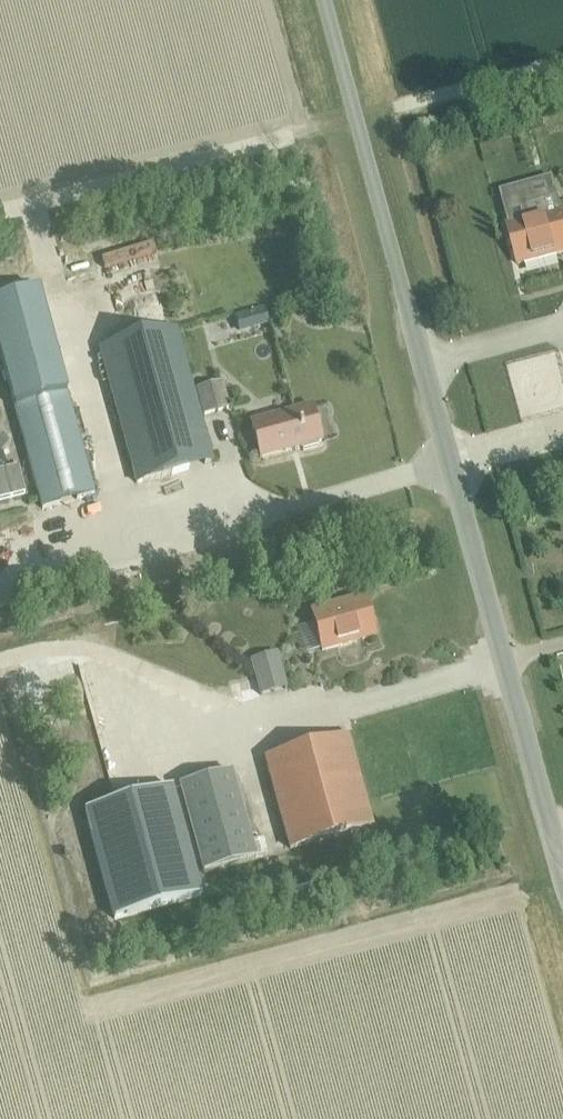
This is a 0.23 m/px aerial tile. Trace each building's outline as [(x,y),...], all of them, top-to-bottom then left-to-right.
[(557,206),(558,211),(507,225),(518,264),(562,252),(562,204),(557,206)] [(14,408),(66,394),(71,393),(43,288),(0,300),(0,356),(14,408)] [(136,482),(212,461),(175,328),(99,349),(136,482)] [(203,413),(229,406),(222,380),(196,388),(203,413)] [(42,508),(94,494),(66,394),(14,408),(42,508)] [(250,422),(259,458),(299,447),(303,450),(318,446),(319,441),(321,441),(312,405),(250,422)] [(0,471),(0,500),(24,494),(17,467),(0,471)] [(322,650),(374,636),(364,596),(311,611),(322,650)] [(251,660),(255,675),(260,695),(286,688),(277,653),(251,660)] [(289,848),(372,826),(347,737),(265,759),(289,848)] [(203,872),(255,858),(231,771),(179,786),(203,872)] [(115,920),(201,896),(171,787),(85,811),(115,920)]
